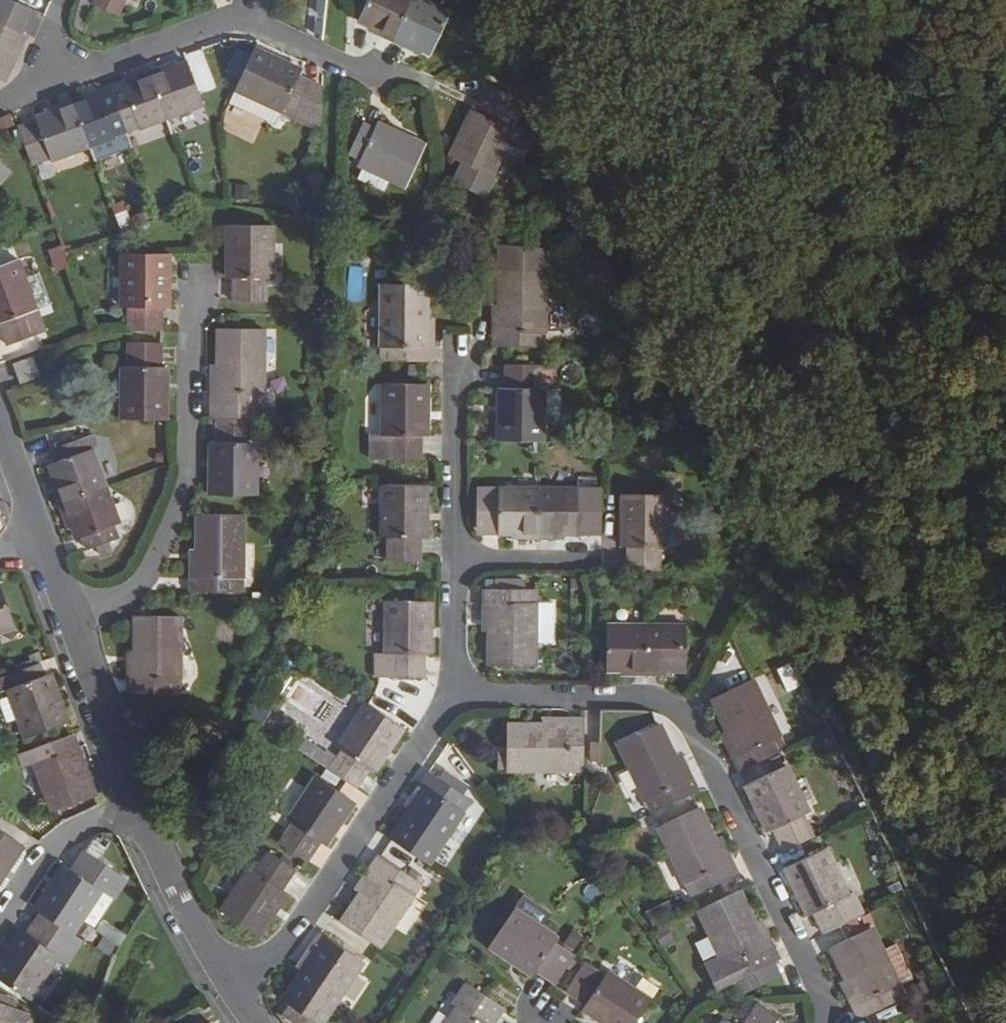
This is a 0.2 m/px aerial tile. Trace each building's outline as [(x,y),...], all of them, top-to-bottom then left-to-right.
[(30,9),(12,0),(0,0),(0,80),(1,80),(25,34),(19,31),(30,9)] [(96,4),(120,16),(127,0),(98,0),(96,4)] [(395,45),(416,0),(372,0),(362,22),(386,33),(383,39),(395,45)] [(420,0),(416,0),(395,45),(407,50),(411,45),(434,56),(453,17),(420,0)] [(318,31),(323,9),(306,5),(300,27),(318,31)] [(315,86),(303,80),(305,77),(306,74),(258,51),(239,90),(287,113),(290,108),(302,114),(299,120),(323,130),(325,87),(315,86)] [(150,73),(152,77),(167,120),(205,107),(189,64),(166,72),(165,68),(150,73)] [(305,76),(303,80),(315,86),(325,87),(305,76)] [(111,87),(123,118),(130,135),(167,120),(152,77),(125,87),(124,83),(111,87)] [(483,117),(477,114),(455,160),(493,178),(515,132),(509,129),(520,107),(516,97),(491,85),(483,101),(489,104),(483,117)] [(76,104),(92,148),(117,139),(111,123),(123,118),(111,87),(99,92),(100,96),(76,104)] [(287,113),(239,90),(232,103),(277,125),(283,123),(287,113)] [(53,162),(92,148),(76,104),(75,101),(60,107),(61,110),(38,119),(39,123),(22,129),(34,165),(52,158),(53,162)] [(483,101),(477,114),(483,117),(489,104),(483,101)] [(287,113),(299,120),(302,114),(290,108),(287,113)] [(361,165),(388,177),(410,188),(428,148),(380,125),(378,131),(365,125),(352,156),(363,161),(361,165)] [(12,169),(0,158),(0,181),(12,169)] [(382,189),(388,177),(361,165),(356,177),(382,189)] [(275,278),(276,224),(232,223),(231,277),(236,277),(236,300),(268,301),(269,278),(275,278)] [(502,244),(502,267),(502,331),(496,331),(496,345),(546,346),(547,268),(560,268),(560,249),(502,244)] [(66,251),(63,245),(50,249),(58,270),(71,265),(66,251)] [(169,307),(170,253),(126,254),(125,306),(132,306),(132,308),(131,310),(131,330),(163,330),(163,307),(169,307)] [(28,278),(22,259),(0,267),(0,322),(2,321),(10,344),(42,333),(33,309),(39,307),(28,278)] [(42,273),(28,278),(39,307),(54,303),(42,273)] [(429,346),(429,283),(384,283),(384,359),(435,359),(435,346),(429,346)] [(48,331),(39,307),(33,309),(42,333),(48,331)] [(219,417),(252,418),(263,419),(265,329),(221,329),(220,392),(214,391),(213,417),(219,417)] [(124,417),(169,418),(169,367),(163,366),(163,343),(130,343),(130,366),(125,366),(124,417)] [(43,376),(35,355),(17,362),(25,382),(43,376)] [(502,439),(546,441),(547,388),(541,388),(541,364),(507,363),(507,387),(502,387),(502,439)] [(431,435),(431,382),(388,380),(388,435),(379,435),(379,458),(425,458),(425,435),(431,435)] [(252,443),(252,418),(219,417),(218,441),(214,441),(213,495),(258,495),(258,443),(252,443)] [(88,450),(94,447),(98,446),(94,433),(83,436),(88,450)] [(61,502),(108,485),(94,447),(88,450),(83,436),(52,448),(56,461),(51,462),(60,486),(56,487),(61,502)] [(432,537),(432,483),(388,483),(388,536),(393,536),(393,559),(426,560),(426,537),(432,537)] [(122,523),(108,485),(61,502),(67,516),(71,515),(79,539),(84,537),(88,548),(120,537),(116,524),(122,523)] [(539,536),(539,487),(479,487),(478,520),(486,532),(527,531),(527,536),(539,536)] [(604,487),(539,487),(539,536),(554,536),(554,531),(604,531),(604,487)] [(668,547),(669,512),(669,494),(625,494),(625,548),(631,547),(631,570),(662,571),(663,547),(668,547)] [(690,512),(669,512),(668,547),(689,547),(690,512)] [(242,590),(244,517),(200,515),(199,576),(191,576),(192,589),(242,590)] [(497,587),(528,587),(528,576),(498,575),(497,587)] [(18,626),(3,584),(0,585),(0,632),(18,626)] [(537,638),(538,601),(538,587),(528,587),(497,587),(487,587),(486,602),(493,602),(493,663),(537,663),(537,638)] [(433,654),(433,600),(389,600),(390,653),(380,653),(380,678),(426,677),(426,654),(433,654)] [(556,602),(538,601),(537,638),(556,639),(556,602)] [(184,693),(185,615),(140,615),(140,677),(133,676),(133,691),(184,693)] [(649,673),(650,623),(609,623),(608,668),(634,668),(634,674),(649,673)] [(688,624),(650,623),(649,673),(664,674),(664,668),(688,668),(688,624)] [(787,689),(805,683),(796,659),(778,665),(787,689)] [(11,688),(29,738),(70,723),(52,672),(47,674),(43,662),(0,677),(0,682),(3,691),(11,688)] [(742,769),(787,747),(754,677),(714,695),(741,753),(735,756),(742,769)] [(404,726),(368,702),(338,745),(343,749),(330,768),(358,786),(370,767),(375,771),(404,726)] [(813,728),(823,724),(818,713),(808,717),(813,728)] [(509,767),(587,768),(587,718),(572,717),(572,724),(509,723),(509,767)] [(656,811),(703,789),(697,776),(690,779),(662,721),(622,739),(656,811)] [(74,748),(69,735),(39,746),(21,752),(26,765),(38,761),(55,809),(97,794),(79,746),(74,748)] [(813,811),(790,764),(750,783),(772,830),(778,827),(789,849),(818,835),(807,813),(813,811)] [(429,860),(472,797),(430,768),(421,780),(428,785),(394,837),(429,860)] [(357,802),(321,778),(291,820),(297,825),(284,843),(310,861),(323,842),(328,845),(357,802)] [(729,863),(703,806),(663,825),(696,894),(743,872),(736,860),(729,863)] [(263,829),(255,822),(249,831),(257,836),(263,829)] [(26,846),(0,828),(0,886),(26,846)] [(96,837),(88,850),(75,870),(66,864),(38,908),(74,932),(103,888),(116,897),(129,876),(101,858),(109,846),(96,837)] [(852,894),(829,847),(790,865),(812,912),(818,909),(828,931),(866,913),(856,891),(852,894)] [(253,867),(224,911),(261,935),(290,891),(286,889),(299,869),(272,851),(258,871),(253,867)] [(380,945),(423,882),(379,853),(372,865),(378,869),(344,921),(380,945)] [(778,956),(782,954),(776,941),(769,945),(743,889),(703,908),(724,950),(707,958),(719,983),(735,976),(778,956)] [(560,935),(516,905),(492,942),(535,972),(539,967),(559,980),(576,955),(556,941),(560,935)] [(64,939),(36,920),(28,933),(24,930),(0,966),(0,975),(32,997),(60,953),(56,950),(64,939)] [(663,920),(649,926),(658,939),(669,933),(663,920)] [(831,942),(850,933),(845,923),(826,931),(831,942)] [(907,994),(873,925),(833,943),(861,1002),(855,1005),(861,1016),(868,1013),(907,994)] [(563,944),(576,951),(584,935),(571,928),(563,944)] [(321,1022),(364,959),(322,931),(314,943),(320,947),(285,1000),(321,1022)] [(76,947),(64,939),(56,950),(60,953),(68,958),(76,947)] [(784,970),(778,956),(735,976),(742,989),(784,970)] [(653,998),(625,979),(610,968),(605,975),(587,962),(569,987),(589,1001),(585,1006),(610,1022),(636,1022),(653,998)] [(631,970),(625,979),(653,998),(661,985),(638,969),(631,970)] [(506,1006),(467,981),(454,1001),(461,1006),(449,1022),(495,1022),(506,1006)] [(0,994),(0,1000),(16,1007),(19,999),(1,992),(0,994)] [(20,1020),(13,1018),(17,1007),(16,1007),(0,1000),(0,1022),(19,1022),(20,1020)] [(868,1013),(872,1022),(882,1022),(889,1020),(899,1015),(892,1001),(868,1013)] [(767,1006),(760,1006),(748,1022),(792,1022),(767,1006)] [(27,1022),(32,1012),(17,1007),(13,1018),(20,1020),(27,1022)]
